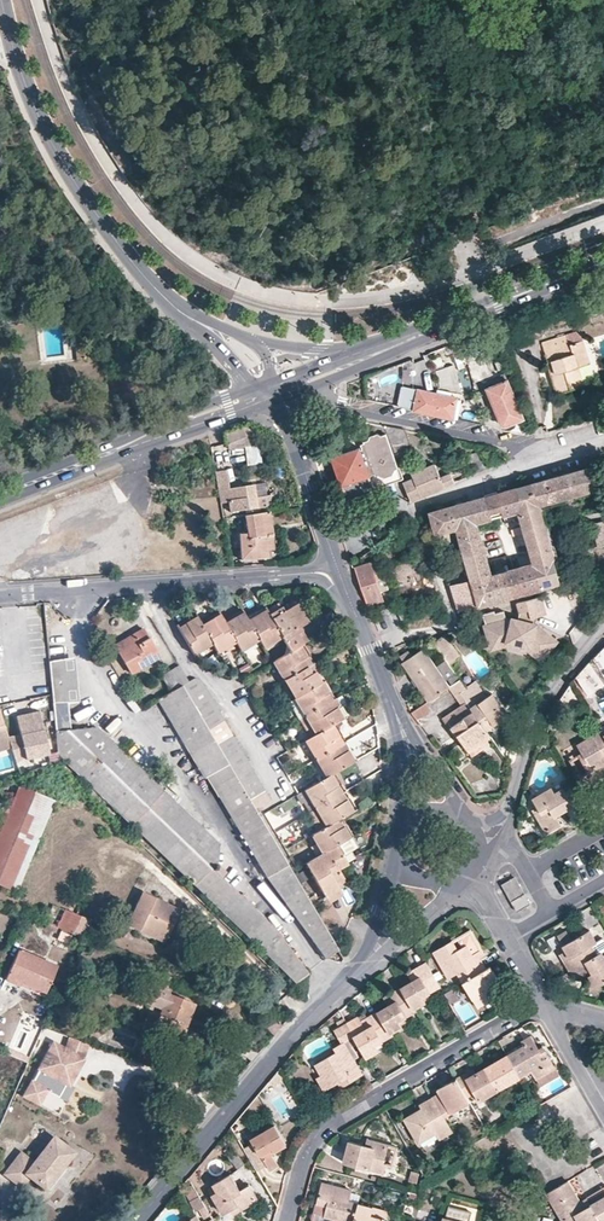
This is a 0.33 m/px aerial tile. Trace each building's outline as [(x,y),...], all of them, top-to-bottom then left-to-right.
[(541,342),(547,362),(551,361),(555,373),(552,374),(557,392),(584,384),(578,366),(590,361),(583,340),(570,344),(567,334),(541,342)] [(76,359),(85,358),(83,343),(75,344),(76,359)] [(507,358),(502,360),(511,379),(517,376),(508,357),(507,358)] [(444,366),(435,370),(440,386),(438,386),(440,389),(454,391),(444,366)] [(523,417),(508,380),(497,384),(491,386),(487,388),(502,423),(505,424),(523,417)] [(456,407),(458,396),(402,384),(397,405),(413,409),(458,418),(460,408),(456,407)] [(259,464),(255,431),(240,432),(239,423),(222,430),(224,449),(242,447),(244,465),(259,464)] [(405,430),(384,426),(393,453),(410,447),(405,430)] [(359,447),(331,457),(346,499),(375,489),(370,474),(373,473),(374,475),(375,475),(377,474),(383,476),(392,473),(396,466),(385,433),(381,435),(377,433),(370,436),(368,439),(369,441),(360,444),(362,448),(361,449),(359,447)] [(474,473),(487,467),(479,451),(465,455),(474,473)] [(412,478),(402,482),(410,500),(454,481),(450,472),(440,476),(434,463),(411,474),(412,478)] [(591,466),(533,482),(540,506),(547,504),(598,489),(591,466)] [(226,471),(214,472),(220,502),(227,501),(229,510),(255,506),(252,486),(229,490),(226,471)] [(533,482),(523,485),(536,533),(543,559),(550,585),(559,582),(552,557),(554,556),(540,506),(533,482)] [(523,485),(496,493),(502,516),(509,514),(518,511),(525,536),(536,533),(523,485)] [(496,493),(428,511),(433,528),(435,534),(456,528),(478,523),(502,516),(496,493)] [(267,494),(257,496),(259,507),(269,506),(267,494)] [(268,511),(244,515),(247,533),(239,533),(241,559),(266,558),(266,549),(272,548),(268,511)] [(428,511),(421,514),(426,530),(433,528),(428,511)] [(516,538),(525,536),(518,511),(509,514),(516,538)] [(384,518),(377,521),(382,534),(389,530),(384,518)] [(591,524),(597,545),(603,543),(603,521),(591,524)] [(478,523),(456,528),(457,535),(470,579),(492,573),(488,560),(484,547),(478,523)] [(457,535),(456,528),(435,534),(437,540),(457,535)] [(536,533),(525,536),(532,562),(543,559),(536,533)] [(525,536),(516,538),(523,564),(532,562),(525,536)] [(550,585),(543,559),(532,562),(523,564),(514,566),(522,593),(550,585)] [(370,561),(354,567),(368,604),(383,599),(370,561)] [(522,593),(514,566),(492,573),(470,579),(478,605),(513,595),(522,593)] [(478,605),(470,579),(450,585),(458,611),(478,605)] [(542,595),(517,602),(520,612),(517,620),(513,619),(513,621),(508,619),(507,620),(504,610),(495,613),(494,610),(483,614),(493,648),(509,643),(510,641),(529,646),(528,647),(542,658),(555,641),(539,628),(535,627),(535,625),(528,623),(530,618),(537,616),(547,613),(542,595)] [(281,606),(268,613),(281,637),(290,651),(300,644),(303,643),(297,633),(302,630),(299,626),(307,621),(297,603),(283,610),(281,606)] [(401,608),(397,609),(398,612),(401,619),(402,623),(409,621),(408,619),(409,618),(409,609),(401,608)] [(442,608),(438,609),(434,611),(438,621),(446,618),(442,608)] [(265,609),(247,619),(259,640),(263,648),(281,637),(268,613),(265,609)] [(242,610),(224,621),(235,642),(241,650),(259,640),(247,619),(242,610)] [(216,653),(235,642),(224,621),(218,612),(200,622),(211,644),(216,653)] [(195,615),(177,626),(194,654),(211,644),(200,622),(195,615)] [(535,625),(537,616),(530,618),(528,623),(535,625)] [(470,625),(466,628),(472,635),(475,632),(470,625)] [(143,626),(113,644),(131,674),(160,656),(143,626)] [(307,640),(302,630),(297,633),(303,643),(307,640)] [(461,655),(445,634),(433,642),(449,662),(449,663),(461,655)] [(300,644),(290,651),(271,662),(282,679),(310,662),(300,644)] [(423,647),(412,655),(403,661),(401,662),(428,701),(439,693),(449,687),(451,690),(463,683),(449,663),(449,662),(439,670),(423,647)] [(594,659),(602,673),(603,672),(603,648),(594,659)] [(403,661),(412,655),(408,649),(400,655),(403,661)] [(219,842),(100,725),(70,728),(68,704),(77,702),(72,658),(49,662),(49,669),(58,755),(295,982),(308,972),(274,928),(211,867),(217,859),(219,842)] [(321,682),(310,662),(282,679),(293,699),(321,682)] [(590,663),(577,677),(586,690),(600,679),(590,663)] [(181,685),(188,681),(178,665),(161,675),(170,691),(181,685)] [(195,677),(188,681),(181,685),(228,763),(254,808),(269,799),(200,681),(195,677)] [(468,690),(462,695),(466,701),(486,730),(494,724),(507,713),(492,692),(480,688),(475,680),(466,687),(468,690)] [(321,682),(293,699),(304,716),(332,699),(322,681),(321,682)] [(572,682),(561,698),(568,710),(583,701),(572,682)] [(459,691),(466,687),(463,683),(451,690),(455,695),(459,691)] [(228,763),(181,685),(170,691),(158,699),(204,777),(205,776),(228,763)] [(468,690),(466,687),(459,691),(462,695),(468,690)] [(341,694),(335,698),(339,704),(336,706),(343,717),(352,712),(341,694)] [(335,698),(332,699),(304,716),(315,735),(332,725),(343,717),(336,706),(339,704),(335,698)] [(298,720),(304,716),(293,699),(287,701),(298,720)] [(486,730),(466,701),(461,705),(442,717),(449,727),(451,726),(457,735),(460,734),(461,736),(464,740),(462,741),(469,751),(487,738),(491,736),(490,734),(486,730)] [(427,705),(425,702),(411,711),(413,714),(427,705)] [(427,705),(413,714),(416,719),(430,709),(427,705)] [(39,710),(16,715),(20,733),(26,758),(48,753),(39,710)] [(315,735),(304,716),(298,720),(309,738),(315,735)] [(0,726),(0,751),(11,747),(8,735),(4,724),(0,726)] [(497,729),(494,724),(486,730),(490,734),(497,729)] [(332,725),(315,735),(309,738),(303,741),(313,759),(342,742),(332,725)] [(602,729),(578,744),(582,752),(578,754),(590,773),(603,764),(603,733),(602,729)] [(8,735),(11,747),(16,760),(26,758),(20,733),(8,735)] [(464,740),(461,736),(460,734),(457,735),(455,737),(459,743),(462,741),(464,740)] [(490,743),(487,738),(469,751),(473,756),(490,743)] [(353,760),(342,742),(313,759),(324,778),(331,774),(353,760)] [(228,763),(205,776),(266,876),(287,864),(254,808),(228,763)] [(341,791),(331,774),(324,778),(303,790),(314,807),(341,791)] [(12,782),(0,809),(0,829),(18,785),(12,782)] [(18,785),(0,829),(0,886),(16,893),(54,800),(18,785)] [(552,787),(532,798),(538,807),(532,810),(546,833),(561,824),(556,815),(573,806),(563,788),(555,792),(552,787)] [(308,811),(314,807),(303,790),(295,794),(300,803),(303,802),(308,811)] [(341,791),(314,807),(320,818),(325,826),(339,819),(338,818),(352,810),(341,791)] [(314,807),(308,811),(314,821),(320,818),(314,807)] [(349,836),(339,819),(325,826),(311,834),(321,853),(335,844),(336,844),(347,838),(349,836)] [(353,848),(347,838),(336,844),(335,844),(341,855),(353,848)] [(341,855),(335,844),(321,853),(304,863),(325,898),(338,889),(334,882),(342,878),(337,868),(346,863),(341,855)] [(515,876),(502,884),(517,910),(529,903),(515,876)] [(308,884),(301,888),(311,905),(318,901),(308,884)] [(0,886),(0,892),(14,898),(16,893),(0,886)] [(341,894),(338,889),(325,898),(328,902),(341,894)] [(126,924),(140,930),(142,924),(167,935),(180,909),(142,891),(126,924)] [(51,904),(43,922),(48,924),(54,927),(61,929),(69,932),(76,916),(51,904)] [(88,921),(76,916),(69,932),(72,934),(81,937),(82,937),(88,921)] [(142,924),(140,930),(139,931),(164,942),(167,935),(142,924)] [(69,932),(61,929),(58,937),(57,937),(54,945),(65,950),(72,934),(69,932)] [(569,970),(596,953),(592,945),(597,942),(589,930),(572,940),(566,930),(558,935),(563,944),(562,945),(566,950),(568,954),(563,958),(569,970)] [(457,971),(462,980),(486,967),(482,959),(487,956),(482,949),(473,954),(467,944),(458,949),(452,940),(433,952),(447,977),(457,971)] [(16,980),(45,991),(57,964),(18,949),(4,979),(14,983),(16,980)] [(601,950),(596,953),(569,970),(574,978),(589,970),(591,973),(588,975),(595,987),(603,982),(603,955),(601,950)] [(440,986),(426,962),(408,973),(412,980),(402,986),(415,1008),(425,1002),(423,997),(430,992),(440,986)] [(490,964),(486,967),(462,980),(478,1007),(501,993),(497,985),(493,979),(497,977),(490,964)] [(184,1027),(194,1002),(156,988),(157,983),(150,981),(144,980),(141,980),(139,982),(137,984),(135,987),(134,990),(134,993),(135,996),(136,998),(137,999),(139,1000),(135,1011),(146,1014),(141,1027),(152,1032),(152,1033),(174,1041),(175,1039),(180,1025),(184,1027)] [(415,1008),(402,986),(385,996),(389,1004),(378,1010),(391,1033),(402,1026),(399,1021),(406,1016),(416,1010),(415,1008)] [(423,997),(425,1002),(434,997),(430,992),(423,997)] [(391,1033),(378,1010),(361,1020),(365,1028),(354,1035),(358,1041),(367,1057),(377,1051),(383,1048),(389,1057),(401,1049),(391,1033)] [(146,1014),(135,1011),(130,1023),(141,1027),(146,1014)] [(273,1033),(281,1023),(271,1014),(263,1025),(273,1033)] [(410,1022),(406,1016),(399,1021),(402,1026),(410,1022)] [(354,1035),(347,1023),(336,1029),(344,1042),(353,1058),(358,1055),(352,1045),(358,1041),(354,1035)] [(179,1040),(184,1027),(180,1025),(175,1039),(179,1040)] [(89,1028),(87,1033),(90,1034),(89,1038),(96,1040),(100,1031),(89,1028)] [(69,1033),(65,1044),(85,1055),(90,1041),(69,1033)] [(524,1044),(507,1053),(520,1077),(531,1071),(536,1079),(537,1079),(555,1068),(556,1067),(544,1045),(539,1047),(531,1033),(521,1040),(524,1044)] [(65,1044),(54,1038),(37,1066),(39,1067),(33,1077),(31,1076),(22,1092),(39,1102),(47,1087),(57,1093),(64,1080),(69,1083),(70,1081),(85,1055),(65,1044)] [(324,1089),(337,1082),(348,1076),(350,1081),(362,1073),(353,1058),(344,1042),(335,1047),(337,1051),(315,1064),(321,1075),(317,1077),(324,1089)] [(9,1048),(7,1053),(18,1057),(21,1053),(9,1048)] [(382,1060),(389,1057),(383,1048),(377,1051),(382,1060)] [(0,1050),(0,1060),(11,1065),(9,1073),(19,1077),(26,1060),(18,1057),(7,1053),(0,1050)] [(507,1053),(485,1066),(499,1089),(520,1077),(507,1053)] [(9,1073),(11,1065),(0,1060),(0,1095),(9,1073)] [(472,1068),(462,1073),(463,1077),(458,1080),(467,1096),(475,1091),(480,1100),(499,1089),(485,1066),(475,1072),(472,1068)] [(558,1074),(555,1068),(537,1079),(540,1085),(558,1074)] [(348,1076),(337,1082),(340,1086),(350,1081),(348,1076)] [(467,1096),(458,1080),(457,1078),(441,1086),(443,1090),(438,1092),(432,1096),(444,1115),(470,1101),(467,1096)] [(70,1081),(69,1083),(64,1080),(57,1093),(65,1097),(73,1083),(70,1081)] [(432,1096),(423,1101),(426,1105),(422,1107),(403,1118),(418,1142),(436,1132),(440,1138),(453,1130),(444,1115),(432,1096)] [(147,1104),(140,1113),(144,1116),(151,1107),(147,1104)] [(274,1124),(250,1137),(254,1143),(270,1169),(278,1165),(271,1153),(286,1144),(274,1124)] [(24,1154),(6,1177),(23,1190),(31,1181),(47,1193),(77,1154),(56,1137),(35,1163),(24,1154)] [(388,1144),(367,1138),(366,1144),(348,1140),(343,1162),(381,1172),(381,1174),(383,1174),(386,1162),(384,1161),(388,1144)] [(259,1175),(270,1169),(254,1143),(244,1149),(259,1175)] [(231,1148),(225,1153),(237,1168),(244,1163),(231,1148)] [(410,1170),(409,1179),(418,1182),(420,1172),(410,1170)] [(218,1191),(212,1194),(223,1212),(231,1208),(235,1213),(258,1199),(250,1185),(240,1190),(230,1174),(214,1184),(218,1191)] [(191,1201),(199,1196),(192,1183),(188,1176),(184,1182),(188,1187),(191,1192),(187,1195),(191,1201)] [(568,1180),(546,1193),(562,1220),(584,1207),(580,1200),(568,1180)] [(315,1203),(326,1206),(324,1215),(324,1216),(334,1220),(354,1220),(359,1203),(347,1199),(350,1189),(321,1182),(315,1203)] [(590,1204),(601,1220),(603,1220),(603,1195),(590,1204)] [(205,1205),(201,1198),(199,1196),(191,1201),(196,1210),(205,1205)] [(587,1197),(580,1200),(584,1207),(590,1204),(587,1197)] [(359,1202),(359,1203),(354,1220),(384,1220),(387,1210),(359,1202)] [(313,1211),(324,1215),(326,1206),(315,1203),(313,1211)] [(584,1207),(562,1220),(563,1220),(601,1220),(590,1204),(584,1207)] [(446,1216),(465,1220),(469,1220),(471,1211),(448,1205),(446,1216)]
